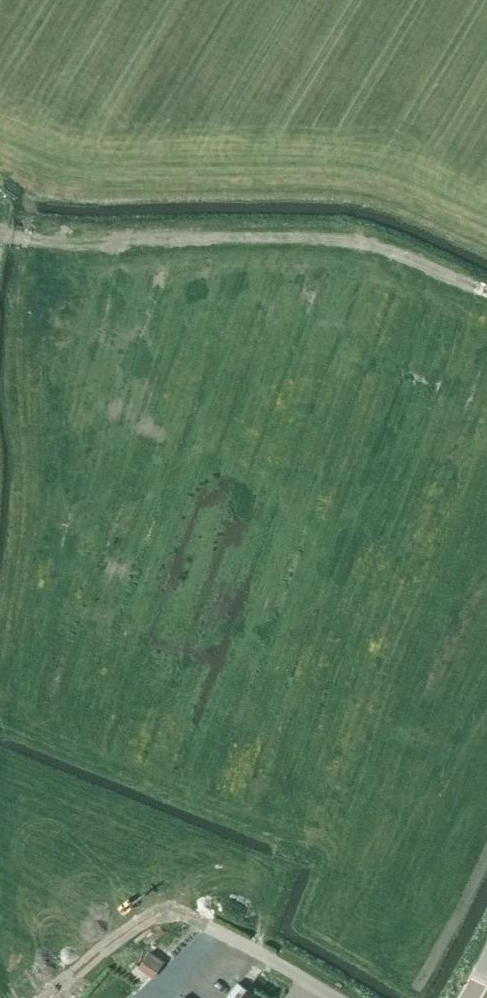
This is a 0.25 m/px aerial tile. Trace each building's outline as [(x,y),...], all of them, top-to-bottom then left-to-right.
[(163,963),(148,953),(139,967),(154,977),(163,963)] [(247,990),(237,983),(226,997),(225,997),(224,997),(241,997),(247,990)]
